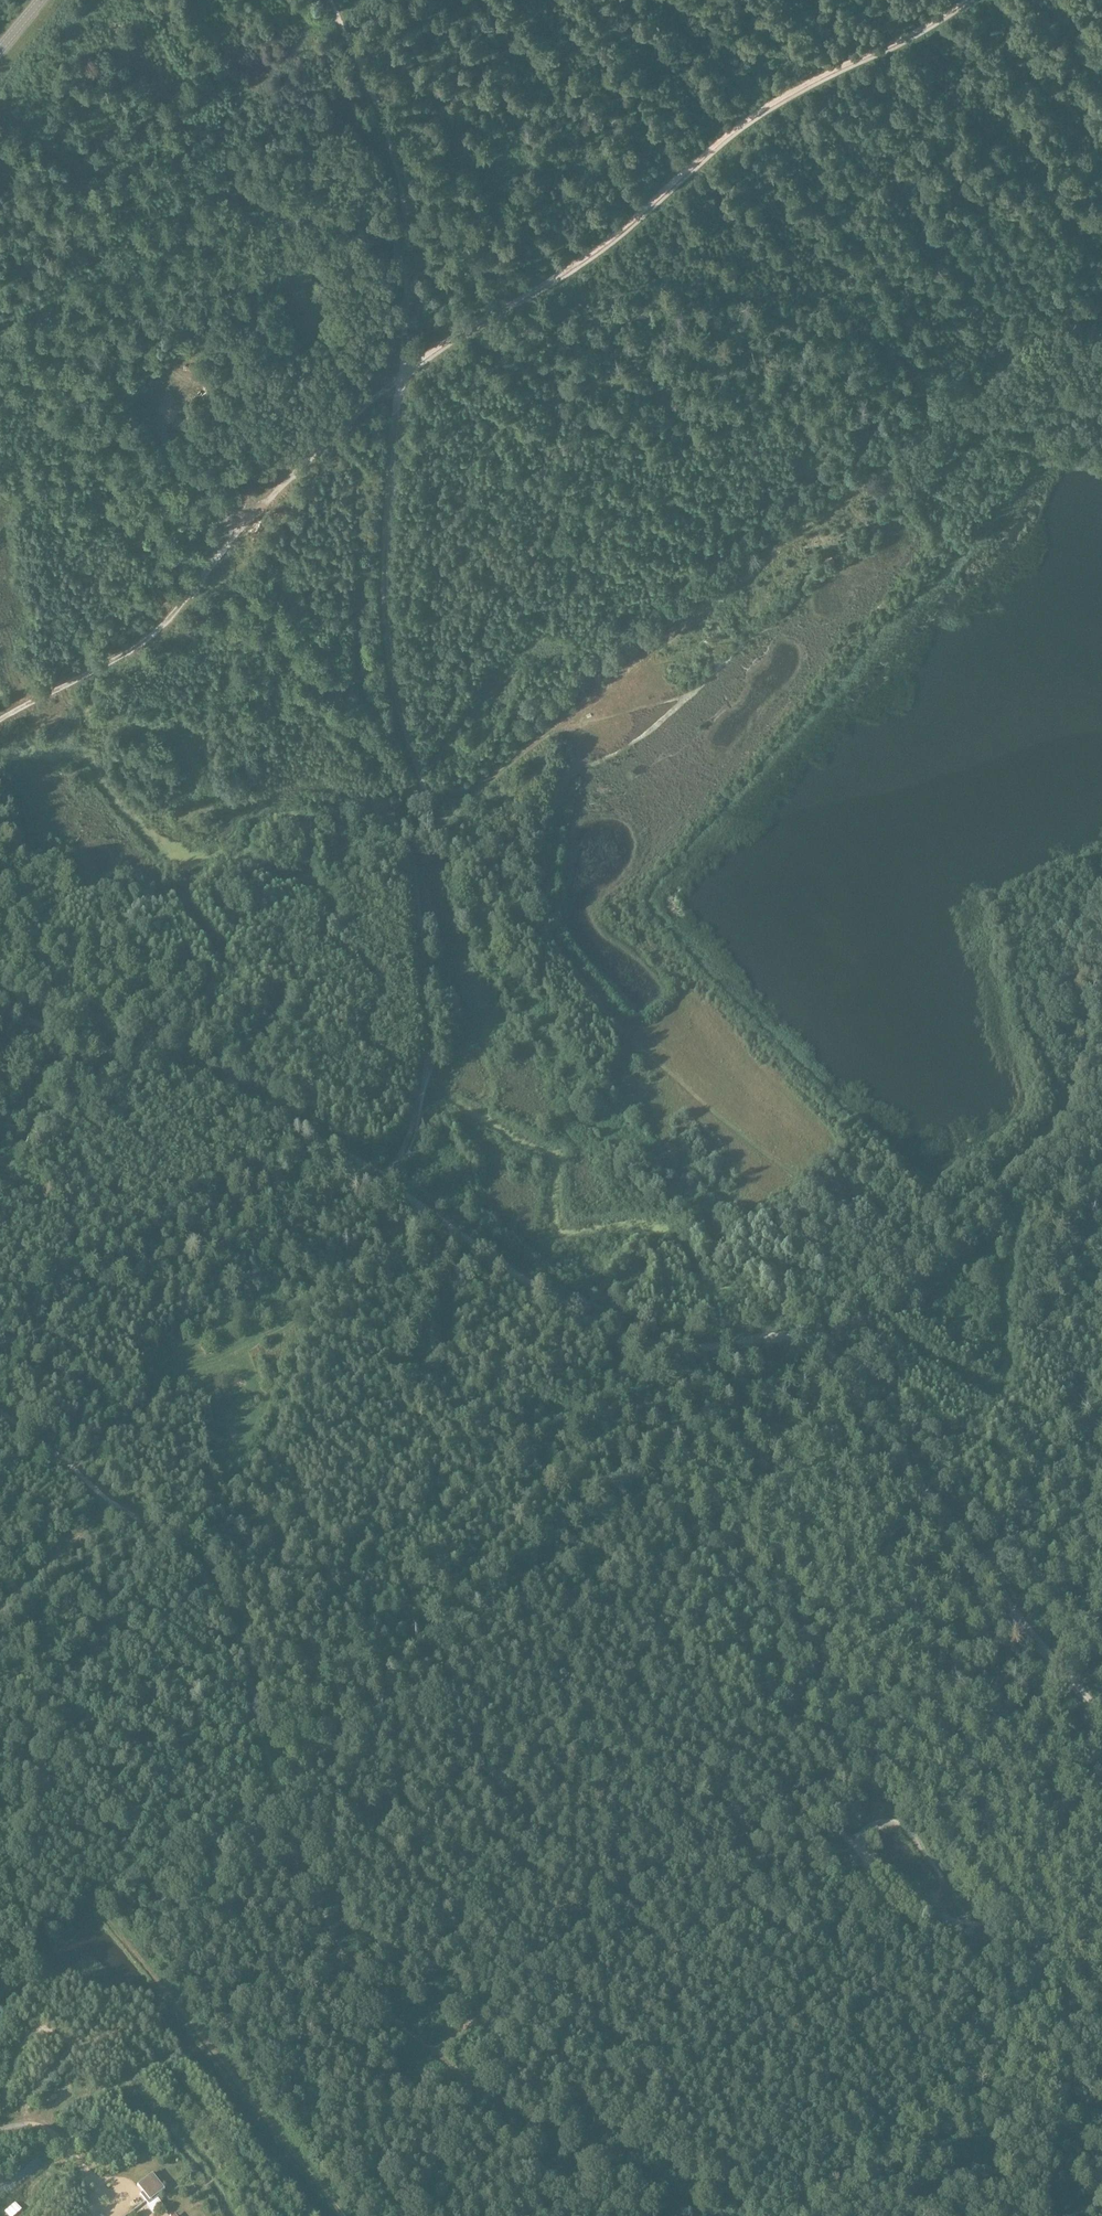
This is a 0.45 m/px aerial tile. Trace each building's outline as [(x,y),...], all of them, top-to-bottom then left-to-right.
[(151,2174),(137,2185),(142,2192),(140,2194),(148,2205),(162,2194),(160,2192),(164,2190),(151,2174)]
